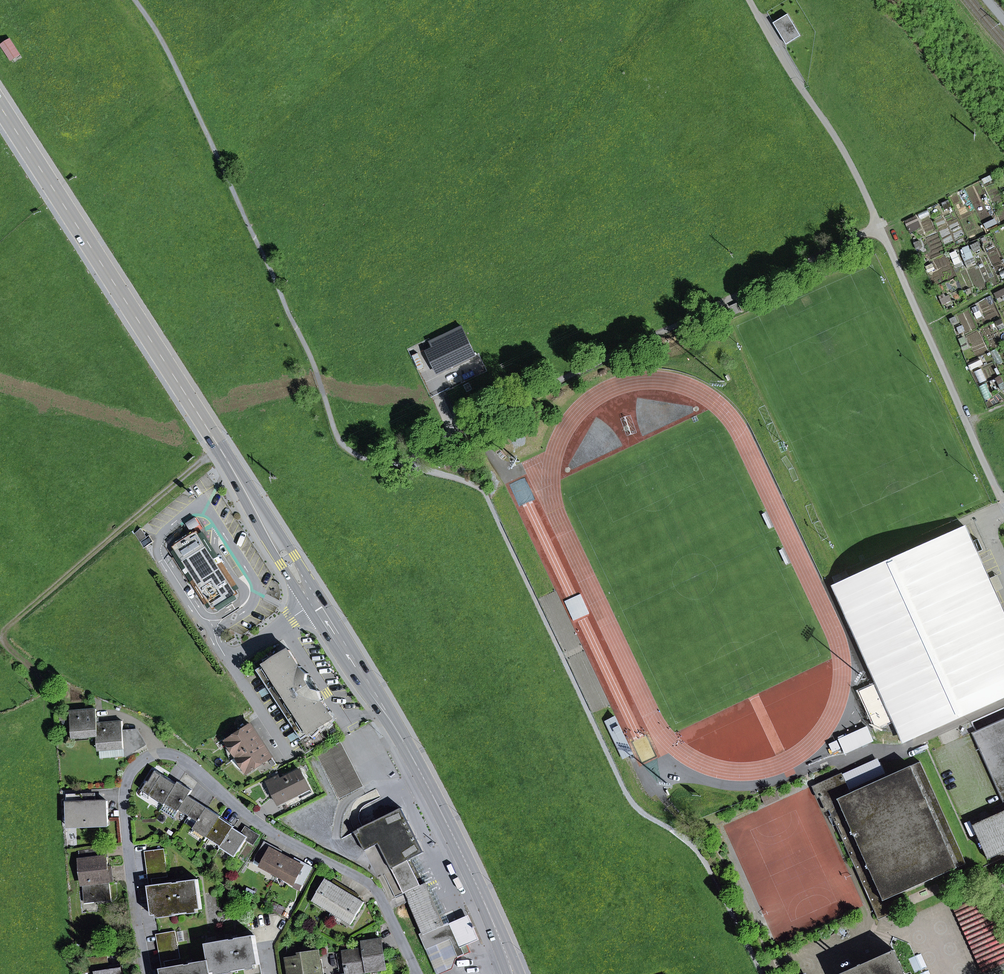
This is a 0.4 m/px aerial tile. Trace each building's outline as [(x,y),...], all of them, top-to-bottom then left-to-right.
[(773,23),(786,44),(800,35),(787,14),(773,23)] [(1,45),(11,60),(20,54),(10,39),(1,45)] [(434,348),(465,333),(462,327),(431,342),(434,348)] [(465,333),(434,348),(427,351),(438,373),(476,355),(465,333)] [(1003,621),(1003,610),(993,586),(997,584),(994,576),(990,578),(966,525),(962,527),(1003,621)] [(1003,689),(1003,621),(962,527),(936,538),(1003,689)] [(140,543),(147,538),(142,529),(135,534),(140,543)] [(231,603),(229,599),(238,594),(199,529),(187,537),(169,548),(209,611),(224,602),(226,606),(231,603)] [(936,538),(854,575),(925,733),(1003,698),(1003,689),(936,538)] [(854,575),(832,585),(903,743),(925,733),(854,575)] [(311,734),(314,738),(321,731),(334,719),(323,702),(319,692),(314,690),(311,685),(308,680),(308,675),(301,667),(289,650),(270,658),(268,655),(254,664),(268,686),(270,689),(272,692),(297,731),(300,737),(302,739),(311,734)] [(319,692),(320,691),(309,674),(308,675),(308,680),(311,685),(314,690),(319,692)] [(263,697),(272,692),(270,689),(268,686),(260,692),(263,697)] [(97,724),(97,723),(96,709),(60,712),(60,720),(72,719),(73,737),(97,736),(98,735),(97,724)] [(875,720),(872,713),(866,716),(869,723),(875,720)] [(606,722),(620,752),(630,747),(616,717),(606,722)] [(966,828),(1003,811),(1003,718),(932,751),(966,828)] [(125,749),(124,735),(122,721),(97,723),(97,724),(98,735),(97,736),(98,751),(125,749)] [(252,726),(250,727),(260,743),(270,758),(275,766),(277,764),(252,726)] [(260,743),(250,727),(228,741),(238,757),(260,743)] [(845,753),(873,741),(867,727),(839,740),(845,753)] [(292,742),(300,737),(297,731),(288,736),(292,742)] [(299,742),(307,754),(329,739),(321,731),(314,738),(311,734),(302,739),(299,742)] [(134,734),(124,735),(125,749),(128,755),(146,745),(138,732),(134,734)] [(340,799),(364,786),(342,742),(317,754),(340,799)] [(248,772),(270,758),(260,743),(238,757),(248,772)] [(630,747),(620,752),(622,756),(632,751),(630,747)] [(920,762),(851,793),(842,773),(814,785),(819,797),(822,803),(825,802),(829,810),(877,916),(882,913),(888,911),(901,905),(897,895),(966,864),(920,762)] [(143,790),(151,796),(152,796),(164,804),(163,807),(165,804),(177,785),(156,771),(143,790)] [(270,785),(279,804),(298,795),(307,790),(301,778),(304,776),(302,773),(300,771),(298,771),(281,780),(279,776),(275,778),(276,782),(270,785)] [(300,798),(312,792),(305,776),(304,776),(301,778),(307,790),(298,795),(300,798)] [(180,809),(189,815),(198,802),(189,796),(192,790),(179,782),(177,785),(165,804),(163,807),(162,810),(175,818),(180,809)] [(766,805),(779,799),(775,791),(762,797),(766,805)] [(76,811),(76,823),(108,822),(107,801),(96,802),(91,802),(91,793),(67,794),(68,811),(76,811)] [(199,822),(194,829),(207,837),(220,817),(220,818),(221,816),(198,802),(189,815),(199,822)] [(402,808),(378,820),(363,827),(355,832),(378,878),(384,874),(384,873),(411,859),(418,855),(424,852),(402,808)] [(108,822),(76,823),(76,811),(68,811),(69,827),(108,826),(108,822)] [(966,828),(984,867),(1003,858),(1003,811),(966,828)] [(363,827),(378,820),(375,813),(360,821),(363,827)] [(220,817),(207,837),(221,846),(220,847),(221,847),(221,846),(234,828),(235,827),(220,818),(220,817)] [(246,840),(248,837),(243,834),(234,828),(221,846),(221,847),(235,857),(246,840)] [(248,837),(249,839),(248,841),(254,844),(259,836),(247,828),(243,834),(248,837)] [(262,865),(261,866),(278,875),(287,858),(280,854),(282,851),(265,842),(257,856),(264,860),(262,865)] [(96,902),(111,900),(106,848),(79,851),(85,899),(95,898),(96,902)] [(168,877),(164,849),(148,851),(152,879),(168,877)] [(152,879),(148,851),(145,851),(149,886),(153,886),(152,879)] [(427,883),(431,881),(418,855),(411,859),(424,884),(427,883)] [(256,859),(256,860),(262,865),(264,860),(257,856),(256,859)] [(295,858),(294,862),(287,858),(278,875),(294,884),(297,878),(305,882),(312,867),(295,858)] [(427,883),(424,884),(411,859),(384,873),(384,874),(395,897),(406,893),(424,934),(422,935),(427,948),(449,938),(459,958),(471,952),(468,945),(457,921),(445,926),(444,925),(426,885),(427,884),(427,883)] [(303,885),(305,882),(297,878),(294,884),(293,887),(300,891),(303,885)] [(326,879),(313,900),(333,911),(347,888),(340,884),(338,887),(332,883),(326,880),(326,879)] [(202,909),(198,880),(181,882),(175,883),(153,886),(149,886),(153,915),(157,915),(175,913),(175,915),(190,913),(189,911),(198,910),(202,909)] [(444,925),(450,923),(432,882),(427,884),(426,885),(444,925)] [(352,895),(354,892),(347,888),(333,911),(344,918),(352,923),(365,902),(364,902),(358,899),(352,895)] [(1003,962),(1003,936),(1003,937),(984,896),(956,909),(984,971),(995,966),(1003,962)] [(329,918),(339,925),(344,918),(333,911),(329,918)] [(877,916),(878,920),(890,915),(888,911),(882,913),(877,916)] [(468,945),(480,940),(469,915),(457,921),(468,945)] [(180,959),(175,931),(159,934),(164,962),(165,962),(180,959)] [(165,962),(164,962),(159,934),(156,934),(162,969),(166,969),(165,962)] [(248,969),(248,967),(260,964),(255,936),(238,939),(232,940),(207,944),(210,961),(212,973),(213,973),(216,972),(234,969),(234,971),(243,969),(248,969)] [(459,958),(449,938),(427,948),(425,948),(437,973),(442,973),(453,969),(457,959),(459,958)] [(352,973),(386,969),(382,940),(363,942),(364,949),(344,952),(347,973),(350,973),(352,973)] [(319,960),(318,952),(316,953),(315,948),(304,949),(304,954),(301,955),(301,958),(288,960),(290,973),(321,973),(319,960)] [(899,961),(899,960),(895,950),(841,973),(881,973),(879,970),(899,961)] [(903,970),(914,965),(910,955),(899,960),(899,961),(903,970)] [(122,965),(109,967),(107,956),(82,960),(84,973),(95,971),(96,973),(124,973),(122,965)] [(213,973),(212,973),(210,961),(193,964),(187,965),(166,969),(162,969),(163,973),(213,973)] [(899,961),(879,970),(881,973),(905,973),(903,970),(899,961)] [(243,969),(244,973),(262,973),(260,964),(248,967),(248,969),(243,969)]
